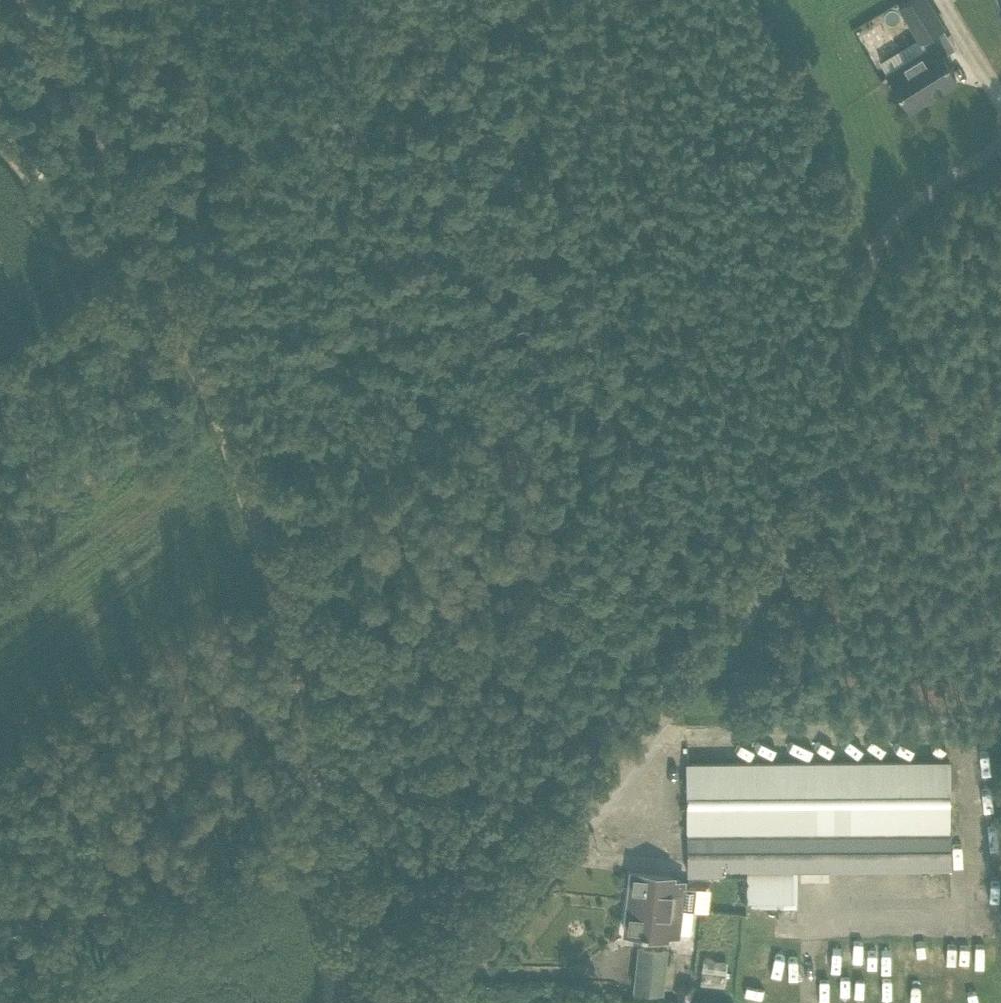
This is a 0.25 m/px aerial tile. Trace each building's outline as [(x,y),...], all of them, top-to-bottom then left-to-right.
[(926,0),(910,0),(899,6),(920,41),(943,27),(926,0)] [(956,80),(935,45),(887,75),(908,109),(956,80)] [(687,763),(688,875),(724,875),(724,870),(949,868),(949,761),(687,763)] [(628,892),(624,933),(640,934),(640,936),(646,937),(646,935),(666,937),(667,934),(678,935),(681,909),(693,911),(709,912),(711,890),(696,888),(683,887),(684,882),(672,881),(673,877),(630,872),(628,892)] [(632,990),(662,993),(667,949),(637,946),(632,990)]
